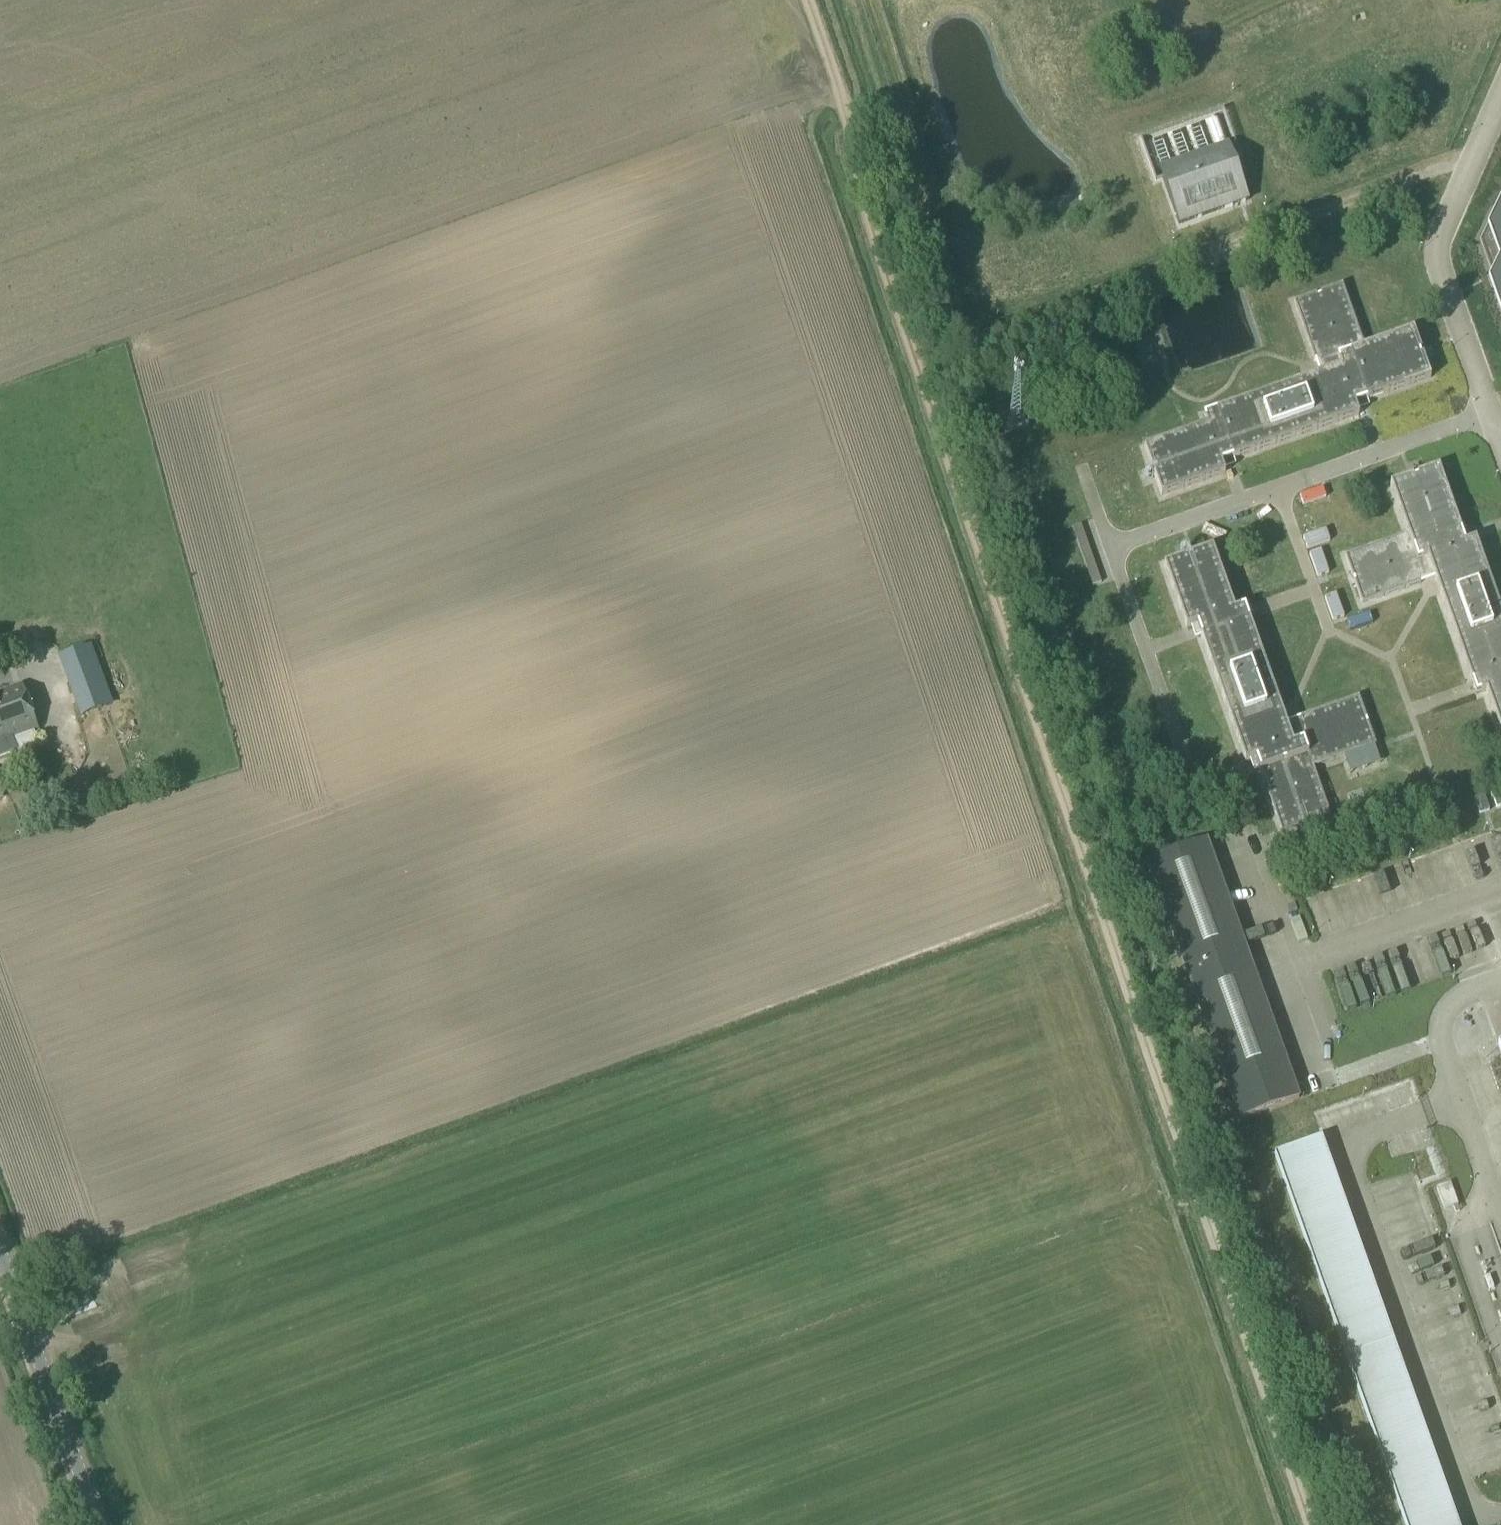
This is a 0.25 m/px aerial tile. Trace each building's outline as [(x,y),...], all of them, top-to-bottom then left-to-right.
[(1233,155),(1163,180),(1179,226),(1249,202),(1233,155)] [(1486,226),(1498,258),(1488,280),(1500,317),(1500,201),(1499,200),(1486,226)] [(1364,349),(1342,286),(1319,294),(1320,296),(1316,297),(1315,295),(1293,303),(1314,362),(1323,369),(1325,374),(1202,417),(1206,427),(1144,449),(1151,472),(1153,471),(1155,475),(1153,476),(1161,498),(1224,475),(1221,465),(1358,417),(1355,407),(1430,380),(1422,358),(1420,358),(1419,355),(1421,354),(1413,331),(1364,349)] [(1438,469),(1416,477),(1416,479),(1413,480),(1412,478),(1389,486),(1407,535),(1344,557),(1352,580),(1354,579),(1355,583),(1353,584),(1361,606),(1419,586),(1423,578),(1423,577),(1432,574),(1475,697),(1485,693),(1500,738),(1500,614),(1475,541),(1465,544),(1438,469)] [(1213,548),(1164,565),(1186,629),(1197,625),(1245,763),(1255,759),(1260,772),(1281,834),(1330,817),(1314,768),(1376,745),(1358,697),(1286,723),(1244,607),(1235,610),(1213,548)] [(96,660),(66,670),(82,716),(112,705),(96,660)] [(37,729),(21,686),(0,694),(0,743),(37,729)] [(42,732),(18,739),(23,756),(47,748),(42,732)] [(1496,809),(1500,807),(1500,794),(1500,791),(1491,794),(1496,809)] [(1483,797),(1475,800),(1474,800),(1479,815),(1488,812),(1483,797)] [(1238,1121),(1300,1099),(1207,839),(1145,862),(1238,1121)] [(1404,1524),(1456,1524),(1320,1139),(1273,1156),(1404,1524)] [(1443,1212),(1457,1207),(1449,1185),(1435,1190),(1443,1212)] [(60,1295),(74,1290),(69,1276),(55,1281),(60,1295)]
